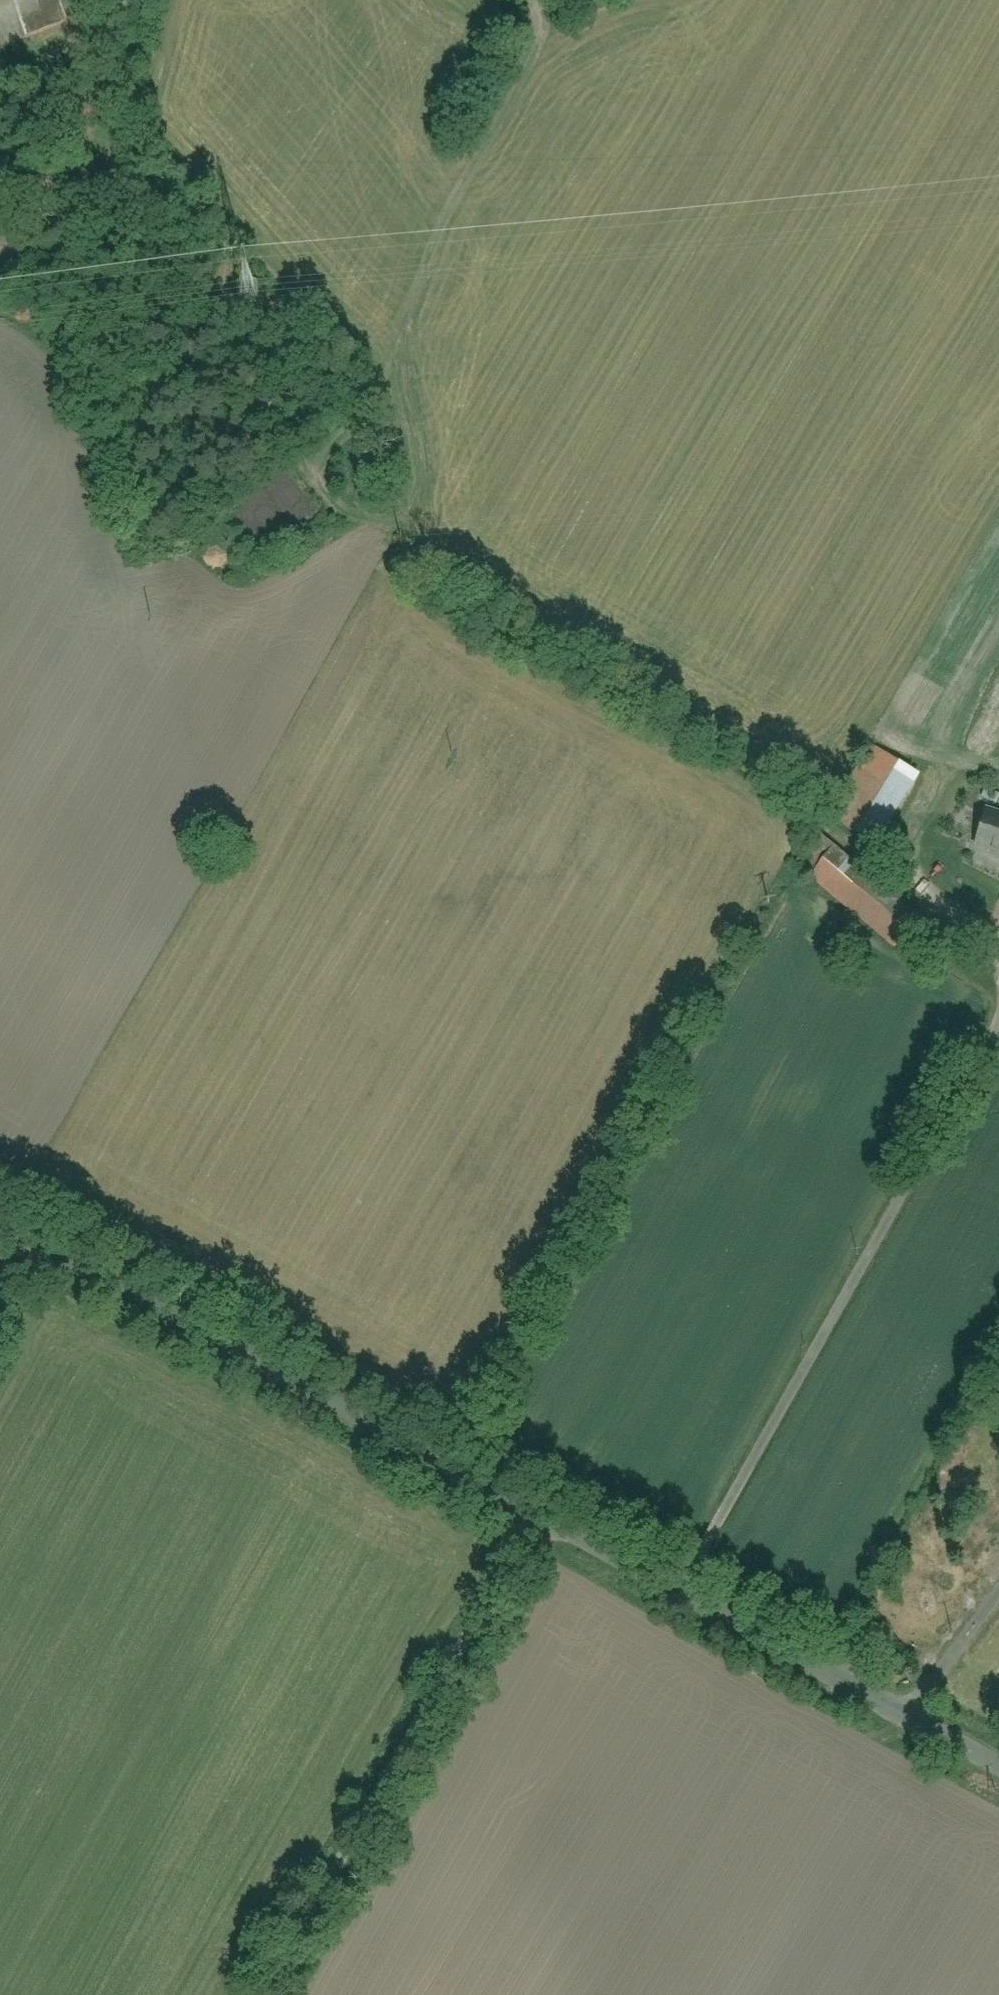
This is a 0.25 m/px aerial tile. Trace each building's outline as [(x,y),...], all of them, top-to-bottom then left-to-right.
[(17,13),(53,0),(12,0),(17,13)] [(832,818),(878,847),(921,777),(876,748),(832,818)] [(972,851),(998,859),(998,797),(988,794),(972,851)] [(844,845),(814,882),(900,953),(931,916),(844,845)]
